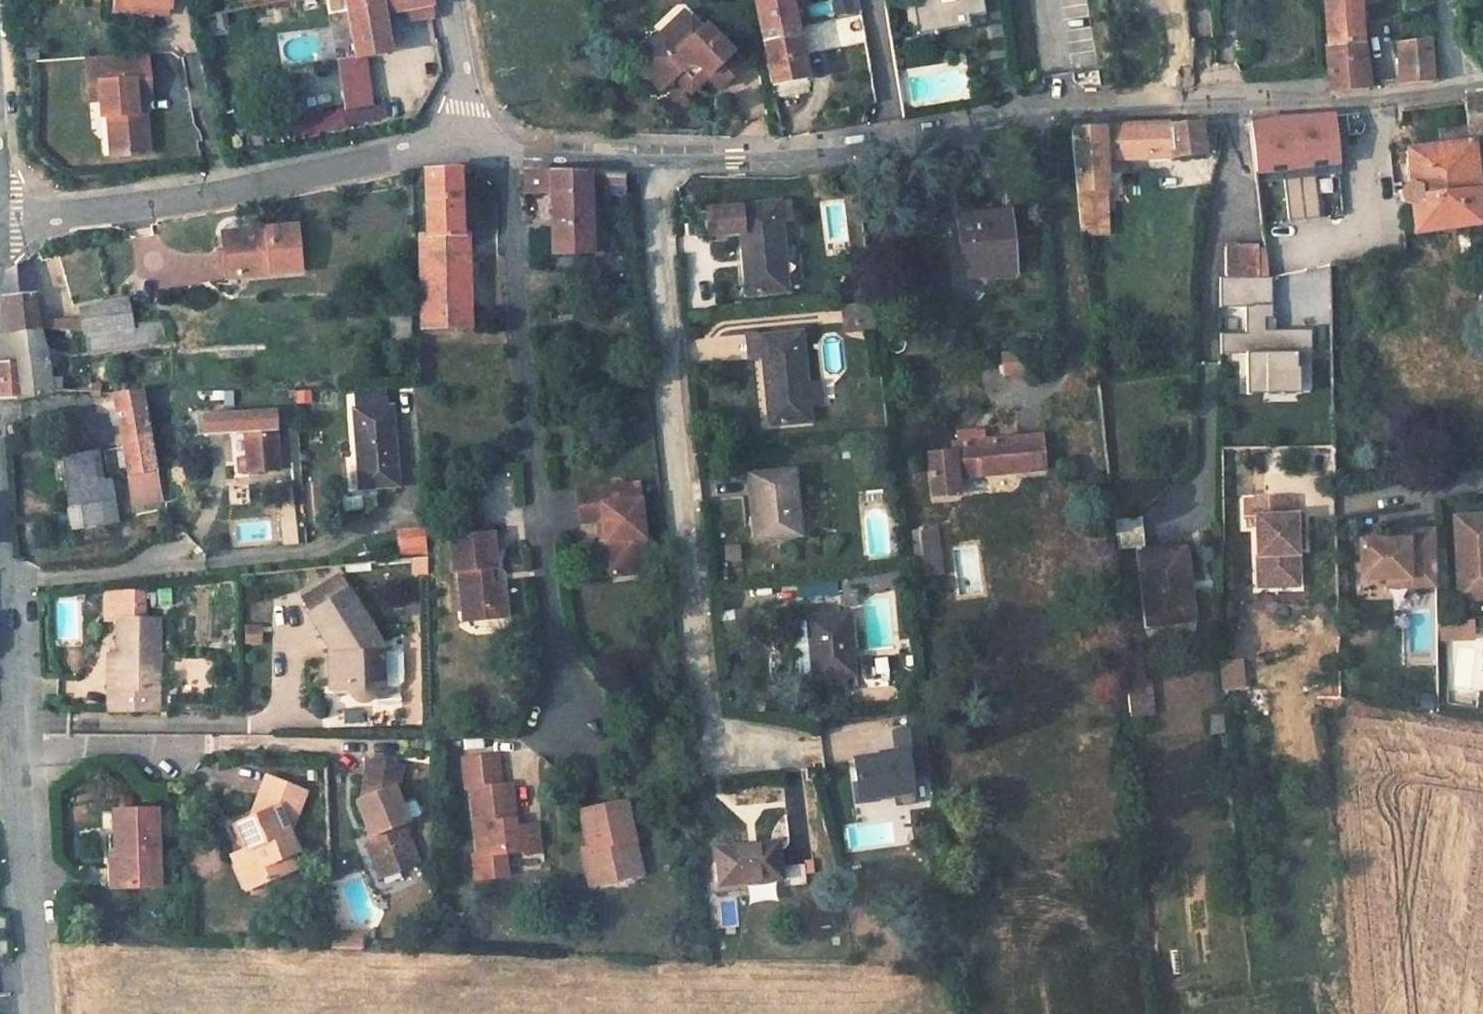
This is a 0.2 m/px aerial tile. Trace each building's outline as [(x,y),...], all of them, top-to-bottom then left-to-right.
[(156,9),(156,2),(134,0),(118,0),(118,5),(156,9)] [(156,2),(156,9),(157,9),(171,9),(172,0),(134,0),(156,2)] [(356,57),(389,51),(382,12),(380,0),(346,0),(356,57)] [(382,12),(400,8),(399,0),(380,0),(382,12)] [(773,84),(808,78),(791,0),(755,0),(773,84)] [(833,17),(858,12),(856,0),(830,0),(833,17)] [(918,33),(924,32),(918,0),(912,0),(918,33)] [(924,32),(957,26),(955,13),(963,11),(963,16),(968,15),(986,12),(984,0),(918,0),(924,32)] [(1329,74),(1330,90),(1370,85),(1363,44),(1359,0),(1325,0),(1329,74)] [(432,2),(400,8),(402,19),(434,13),(432,2)] [(963,11),(955,13),(957,26),(970,25),(968,15),(963,16),(963,11)] [(702,32),(685,14),(662,34),(670,43),(685,29),(694,39),(702,32)] [(830,51),(869,44),(863,14),(825,20),(830,51)] [(685,29),(670,43),(662,34),(645,50),(652,57),(651,78),(661,89),(675,76),(685,68),(699,68),(708,77),(719,89),(742,67),(706,29),(702,32),(694,39),(685,29)] [(1431,37),(1398,41),(1401,82),(1433,79),(1431,37)] [(651,78),(652,57),(645,50),(635,60),(651,78)] [(139,53),(97,56),(98,70),(87,71),(89,100),(100,99),(101,115),(107,115),(118,114),(120,133),(114,134),(116,155),(147,153),(144,112),(136,113),(135,97),(150,96),(149,79),(142,79),(139,53)] [(147,53),(139,53),(142,79),(149,79),(147,53)] [(97,56),(86,57),(87,71),(98,70),(97,56)] [(699,68),(685,68),(675,76),(690,93),(708,77),(699,68)] [(1474,187),(1469,139),(1482,137),(1482,98),(1477,99),(1463,101),(1468,128),(1440,131),(1442,148),(1405,151),(1408,184),(1404,186),(1401,188),(1400,190),(1399,194),(1400,197),(1401,200),(1404,202),(1408,203),(1412,232),(1466,226),(1469,255),(1480,254),(1474,187)] [(382,101),(315,113),(317,127),(385,116),(382,101)] [(1378,110),(1351,113),(1356,147),(1383,145),(1378,110)] [(118,114),(107,115),(110,155),(116,155),(114,134),(120,133),(118,114)] [(1307,117),(1280,119),(1286,162),(1312,157),(1307,117)] [(1172,122),(1070,127),(1076,191),(1104,188),(1104,170),(1120,170),(1119,152),(1126,152),(1126,159),(1168,157),(1203,153),(1200,121),(1172,122)] [(448,170),(423,171),(426,236),(427,257),(454,256),(453,239),(462,238),(459,170),(448,170)] [(588,173),(524,171),(525,193),(551,192),(553,267),(579,267),(578,253),(590,253),(588,173)] [(628,195),(628,173),(606,174),(607,196),(628,195)] [(1285,178),(1287,218),(1319,216),(1317,176),(1285,178)] [(1104,188),(1076,191),(1080,233),(1107,231),(1104,188)] [(789,202),(708,210),(710,234),(741,231),(747,295),(787,290),(780,221),(791,220),(789,202)] [(1007,211),(957,216),(959,243),(966,242),(970,276),(1014,272),(1007,211)] [(295,227),(233,233),(235,254),(228,255),(230,277),(299,270),(295,227)] [(426,236),(417,237),(420,329),(456,329),(454,256),(427,257),(426,236)] [(966,242),(959,243),(963,277),(970,276),(966,242)] [(1225,275),(1267,276),(1264,248),(1258,248),(1258,245),(1225,244),(1225,275)] [(24,260),(7,271),(3,300),(2,333),(39,328),(38,320),(33,295),(24,260)] [(1271,316),(1271,276),(1267,276),(1225,275),(1219,274),(1219,306),(1244,306),(1245,332),(1220,332),(1220,353),(1245,352),(1245,383),(1296,382),(1295,357),(1310,357),(1310,329),(1274,329),(1262,329),(1261,316),(1271,316)] [(129,299),(78,308),(82,321),(85,332),(134,326),(134,324),(130,305),(129,299)] [(872,302),(842,304),(844,323),(874,319),(872,302)] [(411,313),(392,312),(390,338),(410,340),(411,313)] [(1274,329),(1274,316),(1271,316),(1261,316),(1262,329),(1274,329)] [(874,319),(844,323),(845,333),(875,329),(874,319)] [(82,321),(38,320),(39,328),(85,332),(82,321)] [(134,326),(85,332),(91,353),(166,343),(164,320),(134,324),(134,326)] [(39,328),(2,333),(1,367),(2,399),(16,397),(17,399),(51,394),(50,390),(39,328)] [(456,329),(420,329),(420,349),(468,348),(468,328),(456,329)] [(761,333),(747,334),(749,358),(763,358),(761,336),(761,333)] [(800,333),(761,336),(763,358),(770,424),(809,421),(807,401),(806,388),(800,333)] [(1024,352),(1000,355),(1002,375),(1026,373),(1024,352)] [(1296,393),(1296,382),(1245,383),(1245,393),(1296,393)] [(100,395),(99,386),(90,386),(90,395),(100,395)] [(820,386),(806,388),(807,401),(821,400),(820,386)] [(118,424),(123,450),(116,452),(119,468),(126,466),(128,476),(132,497),(158,492),(154,472),(140,389),(113,394),(116,410),(109,412),(111,425),(118,424)] [(358,457),(361,489),(396,486),(391,406),(385,407),(384,391),(353,393),(355,409),(352,409),(355,457),(358,457)] [(274,409),(234,411),(235,430),(245,430),(247,472),(277,469),(274,409)] [(952,453),(928,455),(932,496),(957,493),(955,477),(1042,470),(1039,435),(1003,438),(1003,431),(995,432),(995,429),(957,433),(958,443),(951,444),(952,453)] [(89,452),(60,457),(73,528),(100,523),(94,484),(89,452)] [(792,471),(753,474),(757,515),(753,515),(755,538),(792,533),(790,513),(797,512),(792,471)] [(753,474),(748,475),(753,515),(757,515),(753,474)] [(1288,498),(1289,481),(1244,478),(1243,501),(1253,501),(1251,552),(1271,553),(1270,563),(1290,563),(1292,531),(1292,516),(1298,516),(1298,499),(1288,498)] [(111,481),(94,484),(100,523),(117,521),(111,481)] [(628,486),(629,501),(640,500),(638,485),(628,486)] [(601,521),(603,541),(598,546),(595,549),(596,569),(606,575),(635,572),(632,539),(644,538),(640,500),(629,501),(628,486),(574,491),(577,523),(595,521),(601,521)] [(797,512),(790,513),(792,533),(799,533),(797,512)] [(1451,517),(1455,598),(1482,598),(1482,517),(1451,517)] [(400,552),(428,550),(427,526),(398,527),(400,552)] [(935,526),(918,527),(918,529),(925,575),(925,577),(942,575),(935,526)] [(918,529),(910,530),(916,577),(925,575),(918,529)] [(1435,588),(1434,532),(1408,533),(1408,541),(1394,540),(1362,541),(1363,583),(1386,584),(1408,584),(1409,589),(1435,588)] [(491,533),(448,537),(452,572),(457,571),(461,611),(504,607),(501,583),(490,584),(488,568),(495,567),(491,533)] [(632,539),(635,572),(646,560),(644,538),(632,539)] [(1183,547),(1139,552),(1146,623),(1192,618),(1183,547)] [(1270,563),(1271,553),(1251,552),(1250,566),(1270,568),(1270,563)] [(875,580),(877,595),(899,593),(897,569),(874,572),(875,580)] [(861,582),(875,580),(874,572),(860,574),(861,582)] [(322,586),(304,597),(312,611),(330,600),(322,586)] [(110,602),(143,602),(143,588),(104,591),(104,602),(110,602)] [(841,591),(843,607),(860,605),(858,589),(841,591)] [(328,660),(329,685),(349,685),(349,689),(350,692),(353,695),(359,698),(366,697),(367,697),(370,695),(373,690),(374,687),(374,686),(373,678),(382,677),(381,653),(381,646),(346,590),(330,600),(312,611),(307,614),(327,649),(330,649),(330,660),(328,660)] [(143,602),(110,602),(110,618),(116,619),(116,655),(116,688),(107,688),(107,711),(157,711),(158,618),(143,618),(143,602)] [(504,607),(461,611),(462,619),(505,616),(504,607)] [(847,615),(807,618),(813,678),(853,675),(847,615)] [(1471,638),(1470,620),(1448,621),(1448,638),(1471,638)] [(1448,638),(1448,621),(1436,621),(1436,638),(1448,638)] [(245,625),(247,645),(264,644),(263,624),(245,625)] [(396,653),(381,653),(382,677),(373,678),(374,686),(392,686),(397,680),(396,653)] [(116,655),(107,655),(107,688),(116,688),(116,655)] [(1220,659),(1222,690),(1247,689),(1245,658),(1220,659)] [(1132,717),(1157,714),(1153,679),(1127,682),(1132,717)] [(1252,691),(1251,710),(1265,711),(1266,692),(1252,691)] [(1209,714),(1211,732),(1225,731),(1224,713),(1209,714)] [(923,727),(893,731),(895,753),(852,759),(857,798),(892,794),(912,791),(910,776),(929,774),(923,727)] [(496,758),(463,761),(466,789),(469,788),(475,839),(482,838),(483,854),(476,855),(470,856),(473,878),(505,875),(503,852),(520,851),(521,854),(538,852),(535,825),(519,827),(512,828),(512,820),(508,784),(497,785),(496,758)] [(400,765),(366,760),(360,800),(356,802),(372,843),(366,846),(375,869),(391,862),(400,870),(418,863),(405,831),(410,830),(393,788),(396,787),(400,765)] [(262,812),(233,824),(237,836),(244,840),(246,849),(235,853),(250,888),(269,880),(263,865),(287,855),(296,852),(286,827),(291,825),(304,792),(265,775),(254,803),(259,804),(262,812)] [(912,791),(892,794),(893,806),(913,803),(912,791)] [(635,860),(626,829),(632,828),(622,793),(577,807),(588,841),(581,843),(592,879),(618,871),(616,865),(635,860)] [(155,810),(112,812),(113,853),(118,852),(119,888),(158,886),(155,810)] [(482,838),(475,839),(476,855),(483,854),(482,838)] [(776,844),(715,850),(719,883),(780,877),(776,844)] [(113,853),(107,852),(108,888),(119,888),(118,852),(113,853)] [(235,853),(229,855),(244,891),(250,888),(235,853)] [(287,855),(263,865),(269,880),(293,870),(287,855)] [(391,862),(375,869),(379,879),(400,870),(391,862)] [(374,933),(359,933),(359,941),(374,941),(374,933)]
